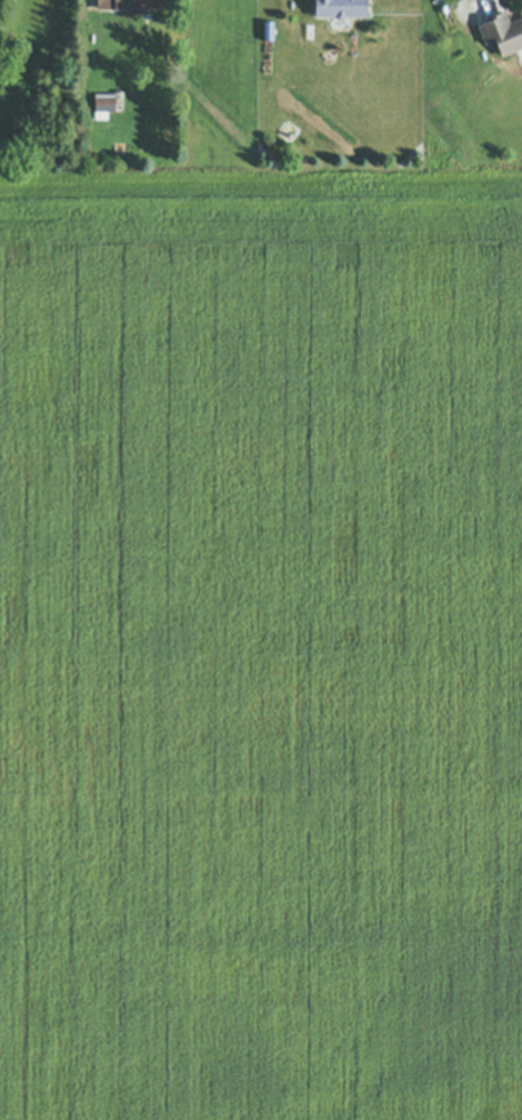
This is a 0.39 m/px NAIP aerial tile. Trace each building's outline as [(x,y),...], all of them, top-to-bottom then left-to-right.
[(98,8),(98,0),(157,0),(157,9),(143,9),(143,13),(132,13),(132,9),(98,8)] [(312,12),(313,0),(364,0),(364,10),(364,12),(354,12),(343,12),(340,16),(337,16),(334,12),(333,12),(312,12)] [(510,21),(521,16),(521,45),(500,54),(492,39),(484,43),(476,26),(484,21),(483,19),(504,10),(510,21)] [(96,93),(116,93),(116,111),(108,111),(108,117),(96,117),(96,93)]
